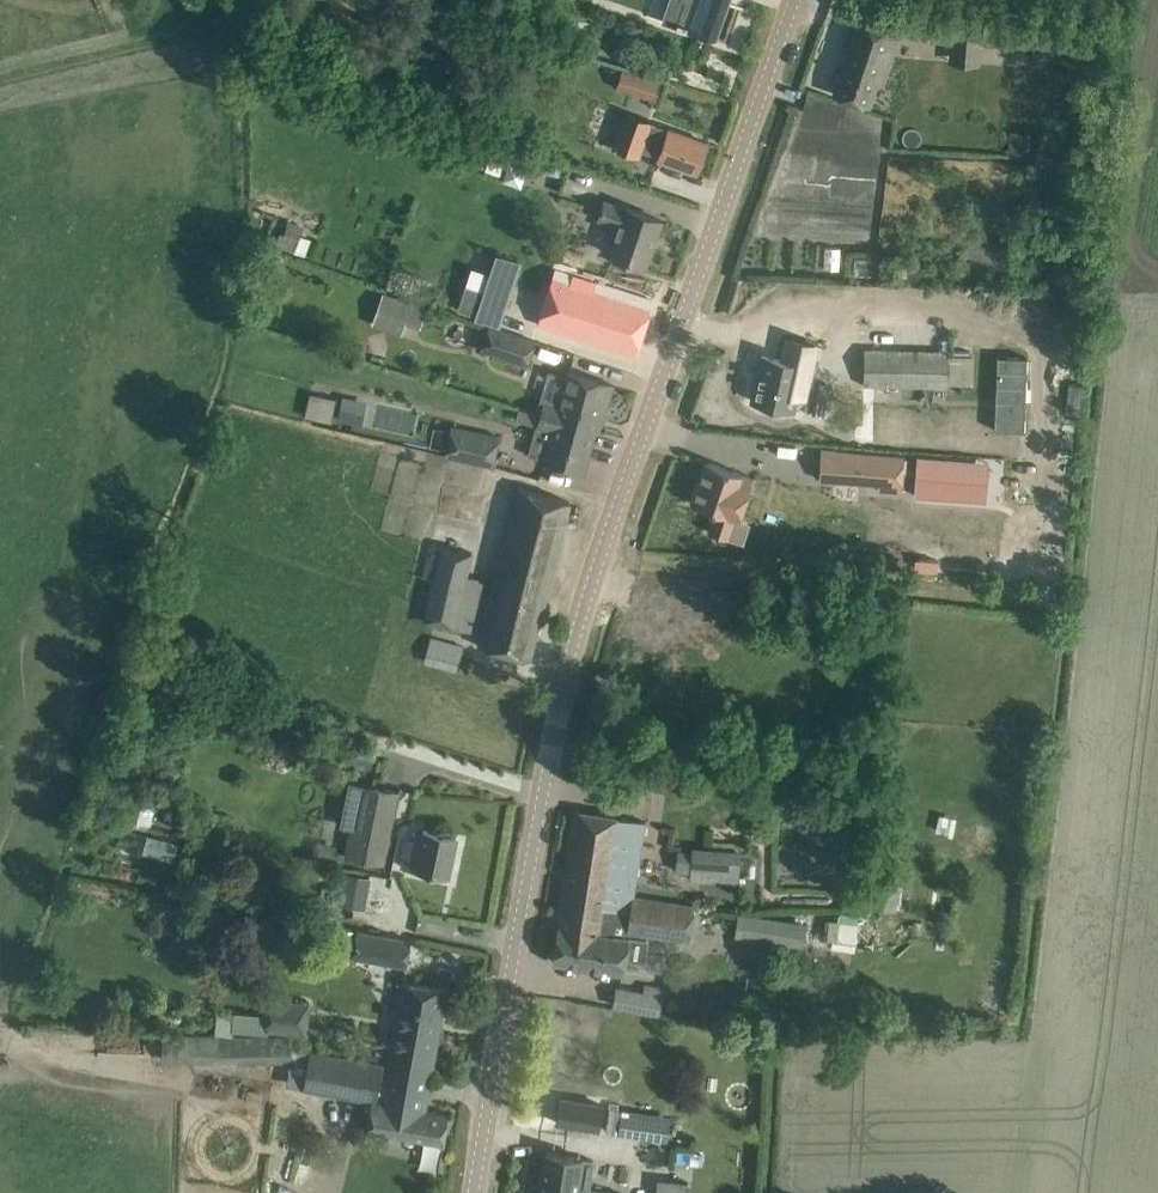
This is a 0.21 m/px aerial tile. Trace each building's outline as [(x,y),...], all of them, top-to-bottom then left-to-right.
[(678,21),(677,20),(675,25),(713,38),(727,0),(685,0),(678,21)] [(833,93),(869,105),(886,55),(895,30),(855,17),(846,44),(849,45),(833,93)] [(623,70),(617,87),(655,99),(661,82),(623,70)] [(626,112),(613,147),(615,148),(638,156),(642,145),(660,151),(658,159),(697,172),(707,142),(655,123),(655,122),(652,120),(626,112)] [(1026,154),(1027,132),(1011,131),(1009,153),(1026,154)] [(517,181),(522,168),(490,156),(485,169),(517,181)] [(661,219),(638,211),(626,207),(625,208),(605,201),(599,217),(619,224),(609,253),(645,265),(661,219)] [(279,233),(275,245),(293,251),(297,240),(279,233)] [(459,285),(452,306),(498,321),(504,299),(503,299),(517,259),(483,248),(469,288),(459,285)] [(908,264),(908,262),(887,261),(886,278),(907,279),(907,277),(917,277),(917,264),(908,264)] [(653,299),(555,268),(537,323),(613,346),(636,354),(653,299)] [(935,280),(935,271),(924,271),(924,280),(935,280)] [(382,291),(375,312),(406,322),(421,327),(428,306),(382,291)] [(536,342),(488,325),(480,350),(527,367),(536,342)] [(762,353),(747,396),(788,409),(793,396),(799,398),(817,348),(789,339),(782,360),(778,358),(762,353)] [(873,445),(875,385),(947,386),(948,350),(864,349),(863,384),(861,425),(855,425),(855,444),(873,445)] [(996,356),(993,429),(1023,431),(1026,358),(996,356)] [(544,402),(541,413),(600,430),(613,384),(590,378),(567,371),(558,406),(544,402)] [(309,392),(304,415),(331,421),(335,398),(309,392)] [(342,395),(337,419),(354,422),(359,399),(342,395)] [(521,407),(517,419),(538,425),(529,456),(543,460),(542,461),(583,472),(595,430),(600,431),(600,430),(541,413),(521,407)] [(452,425),(444,456),(493,467),(500,437),(452,425)] [(802,469),(821,471),(820,477),(844,478),(846,444),(801,440),(764,436),(762,467),(778,468),(780,446),(804,448),(802,469)] [(918,456),(915,495),(942,497),(978,499),(979,480),(973,480),(975,461),(947,459),(918,456)] [(739,519),(754,477),(709,461),(705,460),(698,478),(690,502),(715,510),(708,531),(728,537),(734,517),(739,519)] [(570,501),(547,495),(518,488),(478,645),(530,658),(570,501)] [(439,544),(423,619),(470,631),(482,583),(465,579),(471,551),(439,544)] [(463,647),(430,638),(424,662),(456,671),(463,647)] [(383,862),(398,791),(349,781),(341,824),(352,827),(346,854),(383,862)] [(137,797),(133,821),(152,823),(156,800),(137,797)] [(633,894),(645,820),(600,814),(577,810),(558,925),(596,931),(601,906),(630,911),(633,894)] [(402,866),(425,870),(448,875),(456,836),(423,829),(420,843),(407,841),(402,866)] [(148,831),(142,850),(173,860),(179,842),(148,831)] [(737,851),(691,847),(690,880),(734,884),(737,851)] [(365,909),(370,877),(345,872),(339,904),(365,909)] [(695,904),(633,894),(630,911),(601,906),(596,931),(558,925),(552,960),(623,971),(629,936),(626,935),(627,930),(689,939),(695,904)] [(762,916),(758,940),(804,947),(804,944),(805,938),(855,944),(859,912),(840,910),(807,920),(804,919),(803,922),(771,918),(762,916)] [(357,929),(352,957),(406,966),(411,939),(357,929)] [(302,1086),(372,1098),(366,1128),(420,1138),(443,1143),(448,1113),(425,1109),(432,1072),(447,988),(402,980),(387,1065),(309,1050),(302,1086)] [(658,1009),(662,988),(643,984),(639,1005),(658,1009)] [(266,1035),(266,1031),(307,1035),(310,1002),(269,998),(268,1014),(234,1011),(232,1032),(266,1035)] [(195,1060),(239,1061),(290,1061),(290,1035),(195,1036),(195,1060)] [(561,1097),(557,1122),(599,1129),(602,1104),(561,1097)] [(620,1131),(620,1134),(667,1140),(668,1137),(670,1117),(622,1112),(620,1131)] [(590,1188),(594,1159),(582,1157),(547,1152),(540,1192),(620,1192),(590,1188)]
